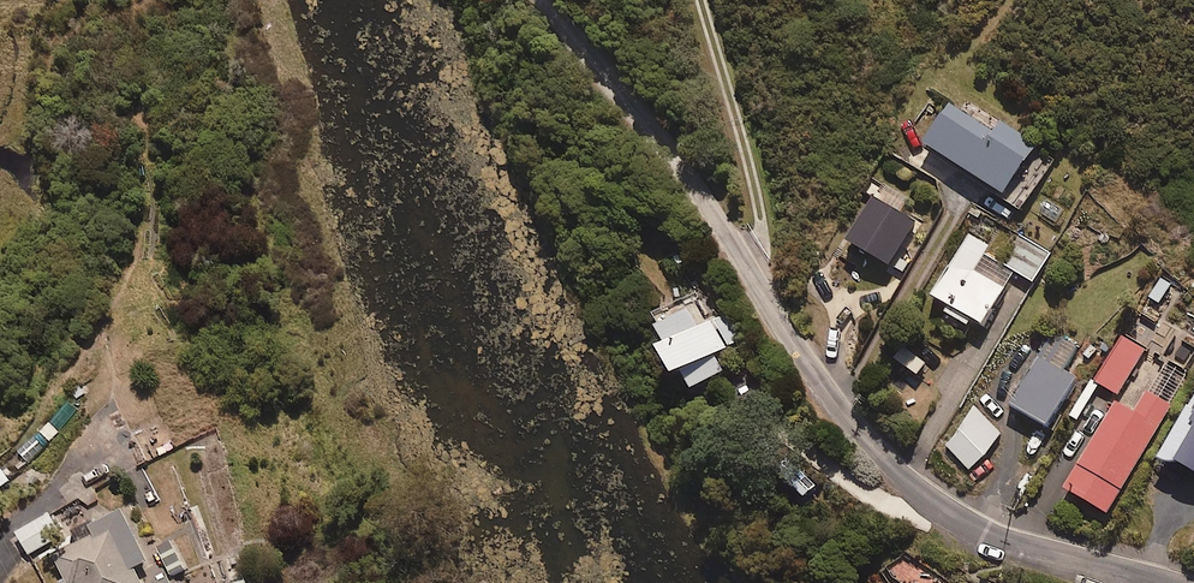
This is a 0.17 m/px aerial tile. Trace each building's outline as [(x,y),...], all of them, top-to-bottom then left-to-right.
[(1000,121),(995,129),(951,99),(922,141),(1019,208),(1054,158),(1000,121)] [(908,200),(880,183),(846,237),(887,264),(916,218),(903,209),(908,200)] [(989,251),(971,239),(932,300),(948,310),(945,315),(968,330),(974,321),(984,328),(1004,296),(1021,306),(1051,259),(1019,239),(1001,268),(985,258),(989,251)] [(1146,298),(1158,305),(1172,282),(1160,275),(1146,298)] [(697,326),(688,308),(654,324),(662,339),(656,342),(670,371),(680,367),(690,387),(726,370),(716,349),(740,338),(727,312),(697,326)] [(1063,371),(1078,348),(1053,332),(1009,401),(1046,425),(1076,378),(1063,371)] [(1117,395),(1146,347),(1124,333),(1095,381),(1117,395)] [(1181,374),(1193,353),(1193,348),(1179,339),(1164,364),(1181,374)] [(1107,511),(1170,405),(1145,390),(1131,412),(1115,401),(1064,485),(1107,511)] [(1186,404),(1155,457),(1176,458),(1193,468),(1193,391),(1186,404)] [(971,468),(1002,431),(974,408),(943,444),(971,468)] [(132,565),(145,559),(120,508),(78,528),(82,536),(51,551),(63,578),(57,581),(58,582),(141,582),(132,565)] [(26,553),(59,536),(47,513),(14,530),(26,553)] [(183,569),(169,539),(156,545),(171,575),(183,569)] [(148,582),(170,582),(166,575),(148,582)]
